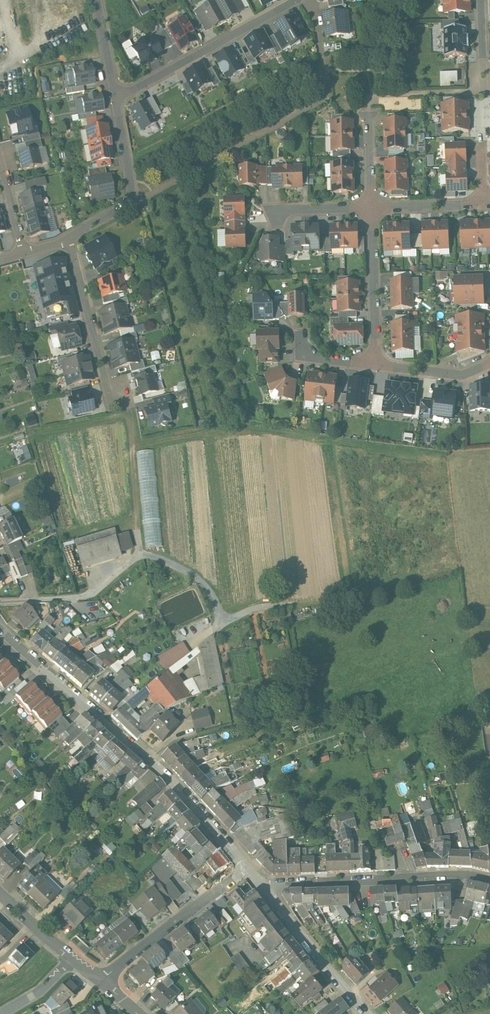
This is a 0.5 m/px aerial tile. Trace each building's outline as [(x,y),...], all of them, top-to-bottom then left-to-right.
[(231,0),(218,0),(215,1),(226,21),(239,14),(238,12),(238,13),(231,0)] [(238,13),(238,12),(244,9),(239,0),(231,0),(238,13)] [(246,0),(239,0),(244,9),(249,6),(246,0)] [(445,13),(449,13),(455,13),(470,12),(469,0),(444,0),(445,13)] [(215,1),(202,8),(212,27),(213,28),(226,21),(215,1)] [(344,6),(330,8),(331,14),(343,13),(347,13),(346,6),(344,6)] [(212,27),(202,8),(196,12),(206,30),(212,27)] [(331,14),(324,15),(327,36),(341,35),(341,36),(349,35),(347,13),(343,13),(331,14)] [(295,16),(276,26),(279,33),(274,36),(282,51),(290,47),(290,48),(301,42),(298,37),(305,34),(295,16)] [(181,20),(172,26),(168,28),(177,44),(181,51),(198,41),(193,33),(193,32),(190,26),(185,19),(182,21),(181,20)] [(459,20),(441,21),(441,29),(444,29),(444,28),(459,28),(459,20)] [(177,44),(168,28),(163,31),(172,47),(177,44)] [(459,28),(444,28),(444,29),(445,56),(467,56),(467,46),(469,47),(468,36),(466,37),(466,28),(459,28)] [(163,31),(151,37),(152,38),(161,53),(172,47),(163,31)] [(268,39),(263,31),(245,41),(251,52),(255,59),(273,49),(274,49),(268,39)] [(282,51),(274,36),(268,39),(274,49),(273,49),(276,55),(282,51)] [(152,38),(147,41),(146,40),(138,44),(138,46),(133,49),(142,65),(148,62),(148,64),(157,59),(156,58),(162,55),(161,53),(152,38)] [(244,69),(233,49),(216,58),(221,66),(219,67),(224,75),(225,74),(228,79),(245,69),(244,69)] [(245,55),(242,49),(236,53),(244,69),(251,65),(245,55)] [(255,59),(251,52),(245,55),(251,65),(257,62),(255,59)] [(206,71),(202,64),(184,75),(188,82),(193,92),(194,93),(212,83),(206,71)] [(91,65),(72,69),(77,88),(96,84),(91,65)] [(212,68),(206,71),(212,83),(214,87),(221,83),(212,68)] [(443,70),(443,85),(454,85),(454,81),(461,81),(461,70),(443,70)] [(188,82),(182,85),(187,95),(193,92),(188,82)] [(103,112),(99,93),(81,97),(84,116),(103,112)] [(152,98),(145,101),(154,117),(161,113),(152,98)] [(141,105),(131,110),(142,130),(156,122),(154,117),(145,101),(140,104),(141,105)] [(460,103),(442,103),(443,132),(469,131),(468,103),(460,103)] [(40,139),(35,122),(31,123),(27,110),(7,115),(10,126),(16,124),(19,136),(31,132),(32,135),(34,141),(40,139)] [(101,117),(89,119),(91,126),(102,124),(101,117)] [(388,120),(385,120),(385,134),(406,134),(406,120),(404,120),(388,120)] [(350,121),(331,122),(332,136),(353,135),(352,121),(350,121)] [(107,126),(87,130),(89,145),(110,141),(107,126)] [(406,134),(385,134),(385,149),(406,148),(406,134)] [(32,135),(22,138),(23,144),(25,143),(34,141),(32,135)] [(353,135),(332,136),(332,150),(350,150),(353,150),(353,135)] [(34,141),(25,143),(27,151),(37,148),(37,149),(42,148),(40,139),(34,141)] [(110,141),(89,145),(93,162),(97,162),(109,160),(113,159),(110,141)] [(454,144),(446,144),(447,161),(465,161),(466,161),(465,144),(454,144)] [(27,151),(18,153),(22,170),(41,165),(37,149),(37,148),(27,151)] [(109,160),(97,162),(98,168),(105,167),(110,166),(109,160)] [(389,162),(386,162),(386,176),(407,176),(407,161),(389,162)] [(353,163),(332,163),(332,178),(353,177),(353,163)] [(302,166),(287,167),(288,188),(302,187),(302,184),(302,166)] [(98,168),(88,170),(89,179),(107,176),(105,167),(98,168)] [(257,167),(241,167),(240,168),(240,186),(257,186),(257,185),(257,167)] [(267,167),(257,167),(257,185),(267,185),(267,167)] [(287,167),(273,167),(273,185),(273,188),(288,188),(287,167)] [(447,174),(447,191),(466,190),(466,173),(465,173),(447,174)] [(107,176),(88,179),(90,191),(93,190),(95,201),(114,197),(110,175),(107,176)] [(407,176),(386,176),(386,191),(389,191),(407,190),(407,176)] [(353,177),(332,178),(332,192),(343,192),(343,193),(348,193),(348,192),(353,192),(353,177)] [(43,178),(25,183),(27,190),(45,185),(43,178)] [(38,192),(21,196),(25,213),(43,209),(38,192)] [(244,198),(225,198),(225,216),(226,216),(244,215),(244,198)] [(43,209),(25,213),(27,223),(28,223),(28,227),(28,228),(29,228),(31,237),(49,233),(43,209)] [(460,221),(461,248),(489,247),(489,220),(460,221)] [(448,221),(422,222),(422,233),(423,249),(449,248),(448,221)] [(244,222),(226,222),(226,230),(244,230),(244,222)] [(410,223),(383,223),(384,250),(411,249),(410,233),(410,223)] [(344,224),(330,225),(331,237),(331,248),(344,247),(344,224)] [(357,224),(344,224),(344,247),(358,247),(357,224)] [(318,225),(309,225),(308,225),(303,225),(302,225),(301,225),(301,227),(293,227),(293,226),(292,226),(292,239),(293,251),(294,251),(318,250),(319,250),(318,238),(318,225)] [(226,230),(226,247),(245,247),(245,230),(244,230),(226,230)] [(104,237),(83,249),(87,255),(89,256),(92,260),(91,263),(94,269),(96,268),(110,260),(115,257),(104,237)] [(278,238),(264,238),(261,245),(261,252),(258,254),(258,258),(261,260),(261,261),(279,261),(278,246),(278,238)] [(292,239),(286,239),(286,255),(294,255),(294,251),(293,251),(292,239)] [(110,260),(96,268),(99,274),(114,266),(110,260)] [(77,313),(64,261),(35,268),(38,282),(43,281),(46,293),(41,294),(48,321),(77,313)] [(114,278),(112,276),(107,278),(108,280),(99,282),(103,297),(102,297),(102,298),(118,293),(122,293),(124,288),(121,276),(114,278)] [(483,277),(455,278),(455,305),(483,304),(483,277)] [(412,279),(391,280),(391,294),(412,294),(412,279)] [(356,282),(338,283),(338,297),(359,296),(359,282),(356,282)] [(118,293),(102,298),(103,304),(112,302),(120,300),(118,293)] [(303,293),(289,294),(289,302),(289,311),(291,315),(304,314),(303,293)] [(412,294),(391,294),(392,309),(413,308),(412,294)] [(270,303),(265,295),(254,295),(254,319),(272,319),(272,306),(270,303)] [(359,296),(338,297),(339,311),(356,311),(360,311),(359,296)] [(120,300),(112,302),(114,308),(125,305),(125,306),(128,305),(127,299),(120,300)] [(277,303),(275,300),(270,303),(272,306),(272,319),(279,319),(285,315),(277,303)] [(289,302),(277,303),(285,315),(286,318),(291,315),(289,311),(289,302)] [(114,308),(99,312),(102,323),(128,317),(125,306),(125,305),(114,308)] [(484,316),(456,317),(457,352),(485,351),(484,316)] [(128,317),(102,323),(105,334),(131,328),(128,317)] [(339,317),(330,318),(330,326),(335,326),(335,325),(348,325),(348,317),(339,317)] [(67,322),(49,326),(52,335),(57,334),(57,331),(68,328),(67,322)] [(395,323),(392,323),(392,337),(413,337),(413,322),(409,322),(395,323)] [(348,325),(335,325),(335,326),(335,345),(362,344),(362,324),(348,325)] [(68,328),(57,331),(57,334),(61,348),(69,346),(70,349),(81,346),(79,339),(78,339),(76,333),(78,332),(76,326),(68,328)] [(278,331),(258,331),(258,349),(260,349),(278,348),(278,331)] [(135,333),(121,337),(122,342),(134,340),(137,339),(135,333)] [(413,337),(392,337),(393,352),(414,351),(413,337)] [(122,342),(108,346),(111,358),(136,351),(134,340),(122,342)] [(278,348),(260,349),(260,362),(278,362),(278,348)] [(136,351),(111,358),(114,369),(129,365),(139,362),(136,351)] [(485,351),(457,352),(459,357),(457,358),(459,363),(485,352),(485,351)] [(72,355),(57,359),(59,365),(62,364),(62,363),(73,361),(72,355)] [(73,361),(62,363),(62,364),(65,375),(91,368),(88,357),(73,361)] [(139,362),(129,365),(131,373),(138,371),(144,369),(142,361),(139,362)] [(280,366),(265,372),(267,377),(266,378),(271,390),(269,391),(272,399),(280,400),(281,398),(293,399),(295,382),(289,381),(285,378),(280,366)] [(144,369),(138,371),(140,377),(153,374),(157,373),(155,367),(144,369)] [(91,368),(65,375),(68,386),(93,380),(91,368)] [(336,377),(309,373),(305,400),(333,403),(335,386),(336,377)] [(140,377),(135,378),(139,396),(156,392),(154,384),(156,384),(153,374),(140,377)] [(367,385),(368,381),(350,378),(348,394),(347,406),(365,408),(366,400),(367,385)] [(414,406),(417,387),(387,383),(385,397),(384,411),(413,414),(414,406)] [(374,386),(367,385),(366,400),(373,400),(373,395),(374,386)] [(342,386),(335,386),(333,403),(340,404),(341,394),(342,386)] [(470,386),(470,408),(478,408),(478,415),(480,415),(479,412),(489,412),(489,386),(470,386)] [(87,387),(70,392),(72,399),(89,394),(87,387)] [(442,391),(435,390),(433,402),(432,414),(451,417),(453,415),(456,393),(449,392),(449,391),(442,390),(442,391)] [(72,399),(69,399),(73,415),(94,410),(90,394),(89,394),(72,399)] [(347,406),(348,394),(341,394),(340,404),(339,410),(347,410),(347,406)] [(169,395),(152,399),(155,408),(167,405),(172,404),(169,395)] [(385,397),(373,395),(373,400),(371,413),(384,415),(384,411),(385,397)] [(433,402),(421,401),(420,407),(419,417),(432,418),(432,414),(433,402)] [(155,408),(145,410),(149,428),(161,425),(166,428),(169,423),(171,422),(167,405),(155,408)] [(419,419),(419,417),(420,407),(414,406),(413,414),(412,418),(419,419)] [(157,450),(139,451),(145,544),(163,543),(157,450)] [(0,526),(0,530),(1,531),(8,546),(21,539),(13,521),(4,525),(0,526)] [(114,536),(75,546),(79,562),(119,552),(114,536)] [(0,569),(0,575),(9,571),(7,566),(3,567),(0,569)] [(25,605),(11,618),(18,625),(19,624),(23,629),(26,627),(28,629),(38,619),(25,605)] [(52,616),(47,617),(37,629),(40,632),(41,632),(42,632),(48,625),(50,626),(54,622),(53,621),(55,619),(52,616)] [(42,632),(41,632),(40,632),(37,629),(27,641),(42,654),(62,630),(57,627),(50,635),(51,636),(49,638),(42,632)] [(62,630),(42,654),(54,664),(65,651),(57,644),(60,643),(71,631),(68,629),(62,630)] [(85,640),(78,629),(72,632),(76,637),(65,644),(68,649),(85,640)] [(68,649),(65,651),(71,656),(83,649),(81,647),(98,638),(96,634),(85,640),(68,649)] [(178,677),(151,698),(156,704),(151,709),(154,712),(158,716),(167,710),(223,684),(214,636),(198,647),(202,652),(203,653),(207,676),(196,682),(195,679),(184,686),(178,677)] [(198,647),(185,657),(189,662),(202,652),(198,647)] [(65,651),(54,664),(70,678),(82,666),(92,660),(95,658),(92,654),(88,651),(78,663),(71,656),(65,651)] [(116,663),(106,651),(95,658),(92,660),(99,666),(98,667),(103,671),(103,670),(104,671),(109,667),(116,663)] [(2,692),(19,678),(13,671),(14,670),(16,672),(19,670),(12,661),(9,664),(11,666),(9,668),(4,661),(2,663),(0,660),(0,690),(2,692)] [(82,666),(70,678),(82,688),(93,675),(92,674),(98,667),(99,666),(92,660),(82,666)] [(119,667),(116,663),(109,667),(118,673),(123,670),(120,666),(119,667)] [(178,663),(113,715),(111,716),(119,723),(126,716),(130,711),(149,694),(151,698),(178,677),(175,672),(181,667),(178,663)] [(104,679),(90,695),(100,704),(112,692),(128,679),(130,677),(123,672),(108,689),(105,686),(108,682),(104,679)] [(128,679),(112,692),(116,695),(119,693),(120,694),(132,685),(128,679)] [(23,681),(13,690),(17,694),(27,685),(23,681)] [(35,690),(29,683),(27,685),(17,694),(13,697),(29,715),(30,714),(44,730),(47,727),(61,715),(55,709),(56,707),(58,710),(61,707),(54,699),(52,702),(53,704),(52,705),(46,699),(44,700),(38,693),(40,692),(42,694),(45,692),(38,684),(35,686),(37,689),(35,690)] [(112,692),(100,704),(111,713),(123,701),(116,695),(112,692)] [(137,726),(126,716),(119,723),(130,733),(137,740),(149,729),(159,719),(158,716),(154,712),(137,726)] [(166,712),(150,730),(163,742),(179,724),(166,712)] [(71,727),(66,730),(75,740),(77,738),(94,723),(85,714),(71,727)] [(61,715),(47,727),(52,732),(65,721),(61,715)] [(210,718),(194,722),(196,729),(212,725),(210,718)] [(65,721),(52,732),(57,738),(61,735),(66,730),(71,727),(65,721)] [(94,723),(77,738),(86,749),(93,743),(104,731),(94,723)] [(75,740),(66,730),(61,735),(66,741),(65,742),(69,746),(75,740)] [(104,731),(93,743),(86,749),(81,753),(86,757),(95,749),(97,744),(102,750),(114,740),(113,739),(114,739),(104,731)] [(197,739),(188,741),(190,747),(190,748),(199,745),(197,739)] [(127,751),(114,740),(102,750),(98,754),(111,768),(120,760),(127,751)] [(188,741),(174,746),(162,758),(172,769),(184,757),(178,751),(183,750),(185,751),(189,750),(188,747),(190,747),(188,741)] [(208,749),(194,754),(196,760),(207,756),(206,754),(209,753),(208,749)] [(141,763),(127,751),(120,760),(127,767),(116,778),(121,782),(141,763)] [(81,753),(74,759),(78,764),(86,757),(81,753)] [(194,754),(184,757),(172,769),(183,780),(195,768),(189,762),(196,760),(194,754)] [(141,763),(121,782),(125,785),(135,776),(137,779),(148,769),(141,763)] [(239,763),(232,766),(235,771),(242,768),(239,763)] [(203,777),(195,768),(183,780),(191,789),(203,777)] [(154,775),(149,770),(141,777),(146,782),(154,775)] [(214,771),(203,777),(191,789),(192,790),(202,801),(214,791),(230,783),(227,778),(225,773),(216,778),(214,771)] [(234,774),(227,778),(230,783),(237,780),(234,774)] [(154,775),(146,782),(141,777),(133,785),(141,794),(134,800),(140,808),(147,802),(166,786),(160,778),(159,779),(154,775)] [(218,796),(214,791),(202,801),(216,816),(227,804),(240,796),(242,795),(242,794),(242,795),(251,791),(248,784),(241,787),(234,789),(232,785),(222,790),(223,792),(220,795),(220,794),(218,796)] [(171,791),(159,801),(162,805),(150,814),(152,817),(148,821),(152,825),(157,821),(166,813),(181,802),(171,791)] [(251,791),(242,795),(247,802),(254,798),(251,791)] [(240,796),(227,804),(216,816),(225,825),(236,815),(233,811),(237,809),(235,807),(238,805),(241,805),(247,802),(242,795),(242,794),(242,795),(240,796)] [(430,801),(418,805),(420,813),(423,812),(433,809),(430,801)] [(140,808),(138,809),(144,816),(152,808),(147,802),(140,808)] [(181,802),(166,813),(157,821),(163,827),(166,831),(175,823),(189,812),(181,802)] [(435,818),(433,809),(423,812),(425,821),(427,821),(431,841),(435,840),(438,842),(438,844),(450,844),(448,837),(441,839),(439,827),(437,827),(435,818)] [(264,821),(258,811),(254,814),(259,823),(264,821)] [(200,824),(189,812),(175,823),(176,824),(174,825),(176,828),(178,826),(182,830),(174,838),(179,843),(195,828),(200,824)] [(236,815),(225,825),(231,832),(238,824),(241,827),(250,825),(259,823),(254,814),(253,812),(241,819),(236,815)] [(353,814),(336,819),(339,825),(344,842),(344,843),(354,843),(349,830),(356,828),(353,814)] [(259,823),(250,825),(241,827),(256,844),(264,836),(260,832),(267,830),(274,842),(275,842),(287,841),(292,839),(295,838),(287,815),(264,821),(259,823)] [(461,820),(441,824),(444,835),(460,832),(465,831),(461,820)] [(152,825),(148,821),(142,826),(145,830),(152,825)] [(391,821),(367,823),(369,834),(378,833),(377,831),(381,830),(393,826),(391,821)] [(256,844),(241,827),(238,824),(231,832),(249,851),(256,844)] [(393,826),(381,830),(387,847),(405,841),(402,830),(400,824),(393,826)] [(418,825),(411,827),(418,846),(419,845),(425,843),(422,832),(418,825)] [(0,837),(0,841),(2,843),(14,832),(9,827),(3,834),(0,837)] [(163,827),(158,831),(162,837),(163,836),(168,832),(166,831),(163,827)] [(209,845),(195,828),(179,843),(174,847),(180,854),(188,846),(198,856),(199,854),(207,847),(209,845)] [(409,828),(402,830),(405,841),(413,839),(409,828)] [(465,831),(460,832),(459,837),(460,842),(467,839),(465,831)] [(14,832),(2,843),(6,847),(18,836),(14,832)] [(171,836),(168,832),(163,836),(167,840),(171,836)] [(179,843),(174,838),(169,842),(171,844),(168,846),(171,850),(174,847),(179,843)] [(466,854),(450,853),(449,867),(473,868),(472,857),(472,854),(472,853),(469,846),(467,839),(460,842),(464,851),(465,851),(466,854)] [(209,845),(207,847),(213,856),(211,857),(214,860),(209,865),(216,873),(219,870),(225,865),(223,863),(221,864),(216,857),(218,855),(216,853),(221,849),(214,841),(209,845)] [(287,841),(275,842),(276,856),(279,860),(288,860),(287,851),(287,848),(287,841)] [(256,844),(249,851),(254,857),(255,857),(263,850),(256,844)] [(450,844),(438,844),(438,856),(438,868),(448,868),(449,867),(450,853),(450,851),(450,849),(450,844)] [(424,857),(419,845),(418,846),(412,847),(410,851),(416,869),(428,868),(424,857)] [(180,854),(174,847),(171,850),(163,857),(177,872),(185,882),(196,872),(189,864),(180,854)] [(213,856),(207,847),(199,854),(208,864),(209,865),(214,860),(211,857),(213,856)] [(479,857),(479,855),(472,857),(473,868),(489,872),(489,860),(489,856),(489,848),(482,850),(482,858),(479,857)] [(0,852),(0,869),(11,858),(2,850),(0,852)] [(263,850),(255,857),(264,867),(271,860),(263,850)] [(301,850),(287,851),(288,860),(288,875),(301,874),(301,858),(301,850)] [(370,856),(370,850),(360,851),(360,857),(354,857),(350,857),(350,873),(371,872),(370,856)] [(34,851),(22,863),(27,867),(38,856),(34,851)] [(335,852),(327,853),(327,873),(350,873),(350,857),(343,857),(336,857),(335,852)] [(198,856),(191,862),(198,870),(206,862),(199,854),(198,856)] [(38,856),(27,867),(31,871),(36,866),(37,867),(43,861),(38,856)] [(279,860),(276,856),(271,860),(264,867),(271,874),(274,875),(280,875),(288,875),(288,860),(279,860)] [(394,856),(382,857),(383,871),(395,870),(394,856)] [(438,856),(424,857),(428,868),(438,868),(438,856)] [(155,864),(167,880),(177,872),(163,857),(155,864)] [(11,858),(0,869),(0,878),(4,882),(19,867),(11,858)] [(315,858),(312,858),(306,858),(301,858),(301,874),(315,874),(315,858)] [(198,870),(191,862),(189,864),(196,872),(198,870)] [(179,895),(155,864),(148,870),(160,884),(168,895),(173,901),(179,895)] [(31,871),(17,886),(28,895),(40,883),(46,876),(36,866),(31,871)] [(196,874),(187,881),(195,891),(203,884),(196,874)] [(55,897),(40,883),(28,895),(43,910),(55,897)] [(476,884),(469,883),(465,901),(464,905),(463,909),(470,910),(483,913),(484,907),(489,887),(476,884)] [(168,895),(160,884),(155,888),(160,895),(158,897),(160,901),(168,895)] [(67,886),(59,894),(66,902),(75,893),(67,886)] [(241,890),(232,897),(244,913),(262,900),(251,886),(247,889),(247,890),(245,891),(247,893),(244,895),(241,890)] [(396,888),(384,889),(385,903),(388,914),(394,913),(392,905),(398,904),(397,891),(396,888)] [(435,888),(417,890),(418,910),(435,909),(435,906),(435,905),(435,888)] [(450,888),(445,888),(435,888),(435,905),(450,906),(450,903),(454,903),(454,897),(450,897),(450,888)] [(384,889),(371,890),(373,905),(379,905),(384,917),(389,916),(388,914),(385,903),(384,889)] [(410,891),(410,889),(402,890),(403,891),(397,891),(398,904),(399,912),(411,911),(412,915),(419,915),(418,910),(417,890),(410,891)] [(152,890),(132,906),(138,914),(140,912),(147,921),(165,907),(160,901),(158,897),(152,890)] [(318,890),(303,891),(302,906),(310,917),(319,929),(324,925),(318,916),(322,914),(318,907),(318,890)] [(334,890),(318,890),(318,907),(331,907),(333,913),(336,919),(340,915),(335,906),(334,890)] [(349,890),(334,890),(335,906),(340,915),(345,922),(349,919),(346,913),(341,908),(341,906),(349,906),(349,890)] [(303,891),(284,891),(282,894),(291,908),(293,907),(292,906),(299,906),(297,909),(305,920),(310,917),(302,906),(303,891)] [(77,900),(60,917),(73,930),(91,913),(77,900)] [(244,913),(239,916),(245,924),(242,927),(251,938),(265,927),(263,925),(269,921),(265,916),(271,912),(262,900),(244,913)] [(465,901),(456,902),(453,912),(461,914),(463,909),(464,905),(465,901)] [(130,915),(124,907),(119,911),(126,919),(130,915)] [(489,908),(484,907),(483,913),(481,921),(486,921),(489,908)] [(470,910),(463,909),(461,914),(460,919),(467,921),(470,910)] [(232,920),(224,910),(219,915),(227,924),(232,920)] [(209,912),(195,924),(203,934),(204,936),(212,930),(213,930),(219,925),(209,912)] [(292,938),(271,912),(265,916),(269,921),(263,925),(265,927),(267,930),(266,931),(271,936),(260,944),(269,956),(292,938)] [(461,914),(453,912),(451,920),(449,928),(457,927),(460,919),(461,914)] [(127,921),(112,933),(122,946),(137,934),(127,921)] [(203,934),(195,924),(191,927),(199,937),(203,934)] [(265,927),(251,938),(258,946),(260,944),(271,936),(266,931),(267,930),(265,927)] [(184,929),(170,940),(178,950),(181,954),(182,953),(187,949),(189,952),(197,946),(184,929)] [(0,931),(0,952),(12,940),(2,930),(0,931)] [(402,931),(393,935),(395,941),(404,937),(402,931)] [(112,933),(95,946),(105,959),(122,946),(112,933)] [(269,956),(265,960),(270,966),(283,956),(287,960),(300,949),(292,938),(269,956)] [(90,950),(81,942),(76,947),(85,955),(90,950)] [(22,946),(8,961),(2,965),(8,977),(18,971),(33,956),(22,946)] [(156,947),(140,959),(144,963),(150,971),(166,960),(156,947)] [(311,962),(300,949),(287,960),(281,965),(286,971),(271,982),(266,976),(254,986),(264,1000),(278,989),(282,986),(284,984),(297,973),(311,962)] [(182,953),(181,954),(178,950),(173,953),(180,962),(184,967),(190,962),(182,953)] [(180,962),(173,953),(168,958),(175,966),(180,962)] [(251,970),(240,954),(230,960),(243,977),(251,970)] [(355,956),(342,967),(356,984),(369,974),(355,956)] [(311,962),(297,973),(301,977),(305,983),(319,972),(311,962)] [(144,963),(129,975),(139,987),(144,983),(153,975),(150,971),(144,963)] [(297,973),(284,984),(288,989),(297,982),(301,977),(297,973)] [(379,981),(370,989),(380,1001),(397,986),(387,974),(379,981)] [(153,975),(144,983),(149,989),(157,980),(153,975)] [(375,977),(366,985),(370,989),(379,981),(375,977)] [(313,979),(298,992),(302,996),(298,999),(304,1006),(322,990),(313,979)] [(68,980),(52,997),(62,1006),(66,1002),(71,996),(73,998),(79,991),(68,980)] [(447,982),(440,986),(446,995),(453,991),(447,982)] [(288,989),(284,984),(282,986),(278,989),(282,994),(288,989)] [(163,986),(152,998),(164,1010),(176,998),(163,986)] [(297,990),(290,995),(301,1008),(304,1006),(298,999),(302,996),(298,992),(297,990)] [(331,1008),(322,1013),(340,1013),(347,1008),(340,999),(331,1008)] [(403,1001),(396,1005),(388,1011),(391,1013),(414,1013),(403,1001)] [(60,1008),(55,1011),(56,1013),(60,1013),(69,1009),(66,1002),(62,1006),(60,1008)] [(178,1013),(200,1013),(191,1003),(184,1009),(178,1013)] [(170,1013),(171,1013),(178,1013),(184,1009),(181,1004),(170,1013)]
